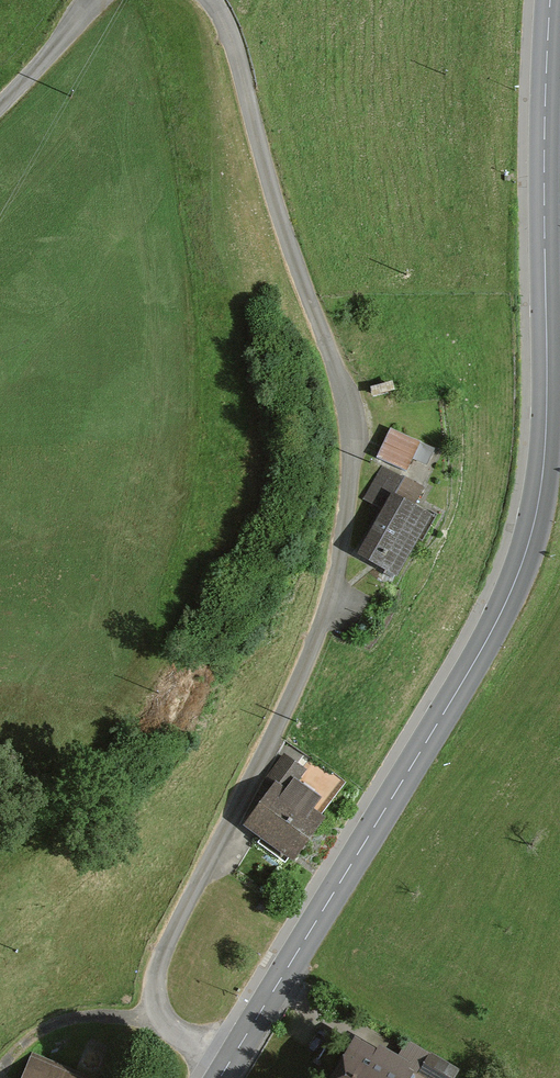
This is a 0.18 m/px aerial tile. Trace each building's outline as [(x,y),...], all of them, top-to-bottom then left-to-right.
[(421,444),(390,429),(377,457),(408,471),(421,444)] [(425,490),(382,466),(364,497),(387,510),(360,558),(397,579),(433,518),(415,507),(425,490)] [(291,776),(277,764),(258,787),(269,797),(243,828),(283,862),(314,825),(297,811),(306,801),(285,783),(291,776)] [(358,1041),(337,1077),(415,1077),(418,1074),(358,1041)] [(26,1068),(22,1077),(50,1077),(26,1068)]
